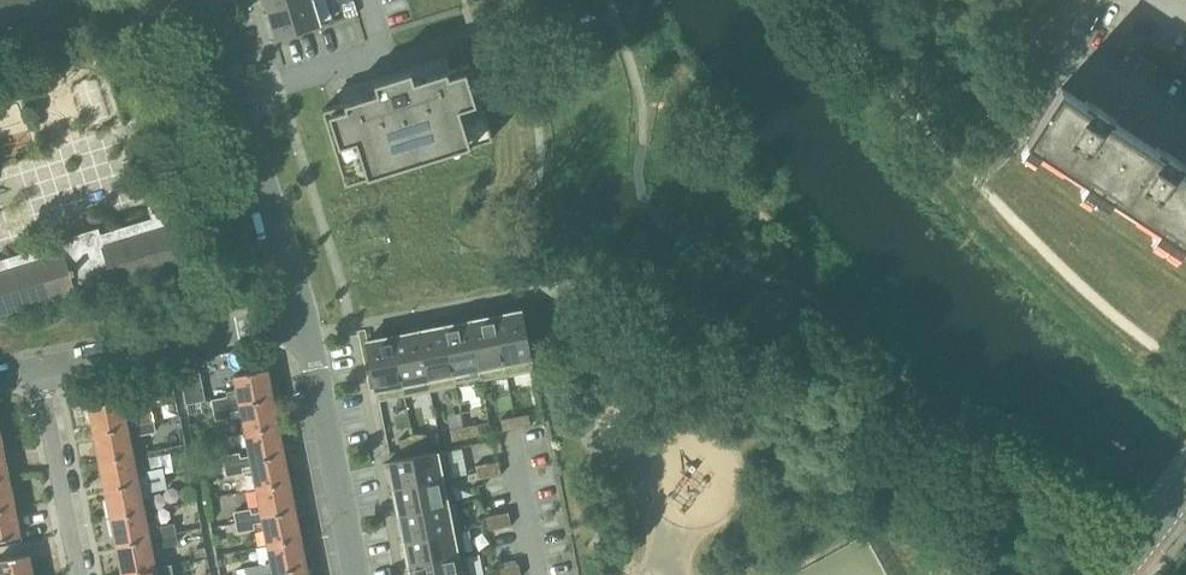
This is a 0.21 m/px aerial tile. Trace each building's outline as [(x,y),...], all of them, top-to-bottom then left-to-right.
[(265,13),(307,0),(264,0),(267,12),(265,12),(265,13)] [(320,26),(319,24),(322,23),(321,22),(319,23),(312,0),(307,0),(265,13),(265,14),(268,13),(270,21),(268,22),(268,23),(271,23),(276,39),(320,26)] [(1058,11),(1063,0),(1033,0),(1058,11)] [(370,177),(370,176),(419,161),(420,161),(420,160),(421,160),(469,145),(469,146),(493,138),(470,63),(415,81),(412,71),(356,88),(359,98),(323,109),(346,184),(370,177)] [(1061,88),(1027,140),(1100,188),(1134,135),(1104,115),(1106,112),(1096,105),(1093,109),(1061,88)] [(1100,188),(1172,235),(1185,214),(1185,169),(1175,162),(1178,158),(1168,152),(1165,155),(1134,135),(1100,188)] [(134,198),(145,194),(134,157),(123,161),(134,198)] [(150,207),(153,219),(100,236),(98,229),(60,241),(60,243),(0,261),(0,314),(75,291),(77,297),(115,285),(115,284),(186,262),(175,226),(187,223),(179,198),(150,207)] [(1172,235),(1185,244),(1185,214),(1172,235)] [(531,359),(532,359),(523,311),(506,314),(505,312),(504,312),(504,315),(496,316),(495,314),(507,375),(533,370),(531,359)] [(507,375),(495,314),(494,314),(494,317),(486,318),(485,316),(484,316),(485,318),(470,321),(470,319),(469,319),(481,378),(480,378),(481,381),(507,375)] [(445,326),(444,324),(455,383),(456,383),(480,378),(481,378),(469,319),(468,319),(469,322),(455,324),(454,322),(453,322),(453,325),(445,326)] [(455,383),(444,324),(443,324),(443,327),(435,328),(435,326),(433,326),(434,329),(419,331),(419,329),(418,329),(430,391),(457,385),(456,383),(455,383)] [(393,334),(405,396),(430,391),(418,329),(417,329),(418,332),(404,335),(403,332),(402,332),(402,335),(394,336),(393,334)] [(379,401),(405,396),(393,334),(392,334),(392,337),(384,338),(384,336),(382,336),(383,339),(365,342),(375,390),(377,390),(379,401)] [(241,404),(274,397),(268,368),(235,374),(238,389),(226,391),(227,397),(212,400),(205,399),(199,371),(181,375),(189,415),(214,410),(231,406),(241,404)] [(138,424),(153,421),(151,411),(135,414),(132,395),(89,404),(95,433),(128,426),(138,424)] [(246,432),(280,426),(274,397),(241,404),(246,432)] [(231,406),(214,410),(216,419),(233,416),(231,406)] [(529,413),(515,416),(517,428),(531,425),(529,413)] [(503,431),(517,428),(515,416),(501,419),(503,431)] [(140,435),(155,431),(153,421),(138,424),(140,435)] [(464,426),(466,438),(481,435),(478,424),(464,426)] [(100,461),(134,454),(128,426),(95,433),(100,461)] [(252,460),(285,453),(280,426),(246,432),(252,460)] [(450,429),(452,441),(466,438),(464,426),(450,429)] [(427,434),(413,436),(415,448),(430,445),(427,434)] [(399,439),(401,451),(415,448),(413,436),(399,439)] [(9,478),(9,475),(11,475),(9,464),(6,464),(3,451),(0,451),(0,480),(9,478)] [(389,462),(387,463),(387,464),(390,464),(391,472),(389,473),(389,474),(392,474),(394,488),(392,488),(392,489),(442,479),(443,480),(454,478),(448,451),(437,453),(437,451),(389,461),(389,462)] [(225,466),(242,463),(240,453),(224,456),(225,466)] [(258,488),(291,481),(285,453),(252,460),(258,488)] [(106,489),(165,479),(162,468),(146,471),(145,467),(136,468),(134,454),(100,461),(106,489)] [(490,477),(502,475),(499,461),(487,463),(490,477)] [(242,463),(225,466),(227,475),(244,472),(242,463)] [(490,477),(487,463),(475,465),(478,479),(490,477)] [(15,506),(14,503),(16,503),(14,491),(12,492),(9,478),(0,480),(0,509),(15,506)] [(111,517),(145,511),(142,498),(151,496),(151,492),(167,489),(165,479),(106,489),(111,517)] [(442,479),(392,489),(392,490),(395,489),(396,498),(394,498),(394,500),(397,499),(399,513),(397,514),(397,515),(447,505),(447,504),(443,480),(442,479)] [(263,515),(296,509),(291,481),(258,488),(263,515)] [(397,515),(400,515),(401,523),(399,524),(399,525),(402,525),(404,539),(402,539),(402,540),(461,529),(456,502),(447,504),(447,505),(397,515)] [(15,506),(0,509),(0,540),(21,537),(21,535),(20,535),(20,531),(22,530),(20,520),(18,520),(15,506)] [(252,513),(251,508),(235,511),(236,521),(253,517),(252,513)] [(269,544),(302,537),(296,509),(263,515),(269,544)] [(145,511),(111,517),(117,545),(150,538),(160,536),(175,533),(174,524),(158,527),(157,522),(148,524),(145,511)] [(509,511),(497,514),(500,528),(512,526),(509,511)] [(500,528),(497,514),(486,516),(488,530),(500,528)] [(253,517),(236,521),(238,530),(255,527),(253,517)] [(461,529),(402,540),(402,541),(405,540),(406,549),(404,549),(404,551),(407,550),(409,564),(407,565),(407,566),(466,554),(461,529)] [(162,546),(177,543),(175,533),(160,536),(162,546)] [(274,572),(308,565),(302,537),(269,544),(274,572)] [(156,567),(150,538),(117,545),(123,573),(156,567)] [(407,566),(410,566),(411,574),(409,574),(470,574),(466,554),(407,566)] [(29,555),(0,561),(0,574),(33,574),(29,555)] [(510,574),(522,574),(519,562),(507,565),(510,574)] [(156,567),(123,573),(123,574),(174,574),(172,564),(156,567)] [(262,564),(246,567),(247,574),(257,574),(264,573),(263,569),(262,564)] [(308,565),(274,572),(275,574),(310,574),(308,565)] [(497,574),(510,574),(507,565),(496,567),(497,574)]
